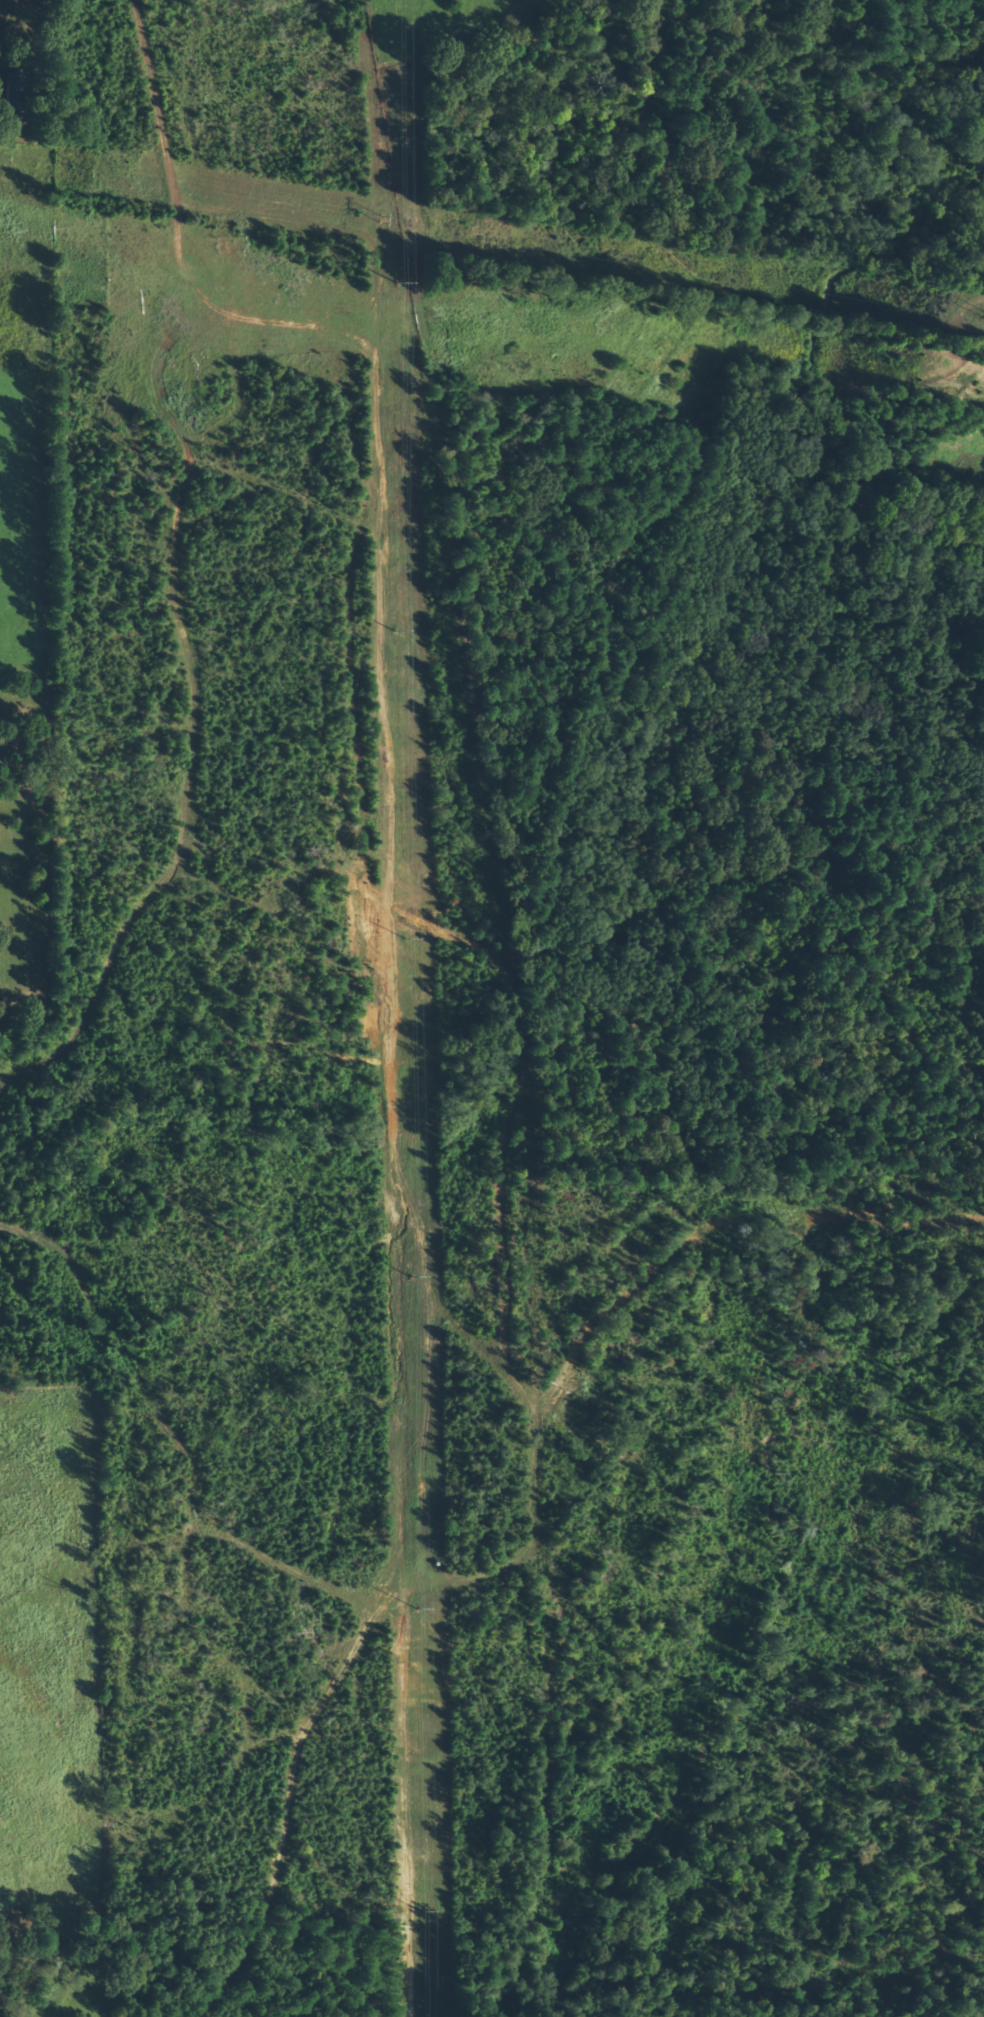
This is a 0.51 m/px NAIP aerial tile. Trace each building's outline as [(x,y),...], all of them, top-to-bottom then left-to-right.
[(26,72),(5,71),(4,107),(24,108),(26,72)]
